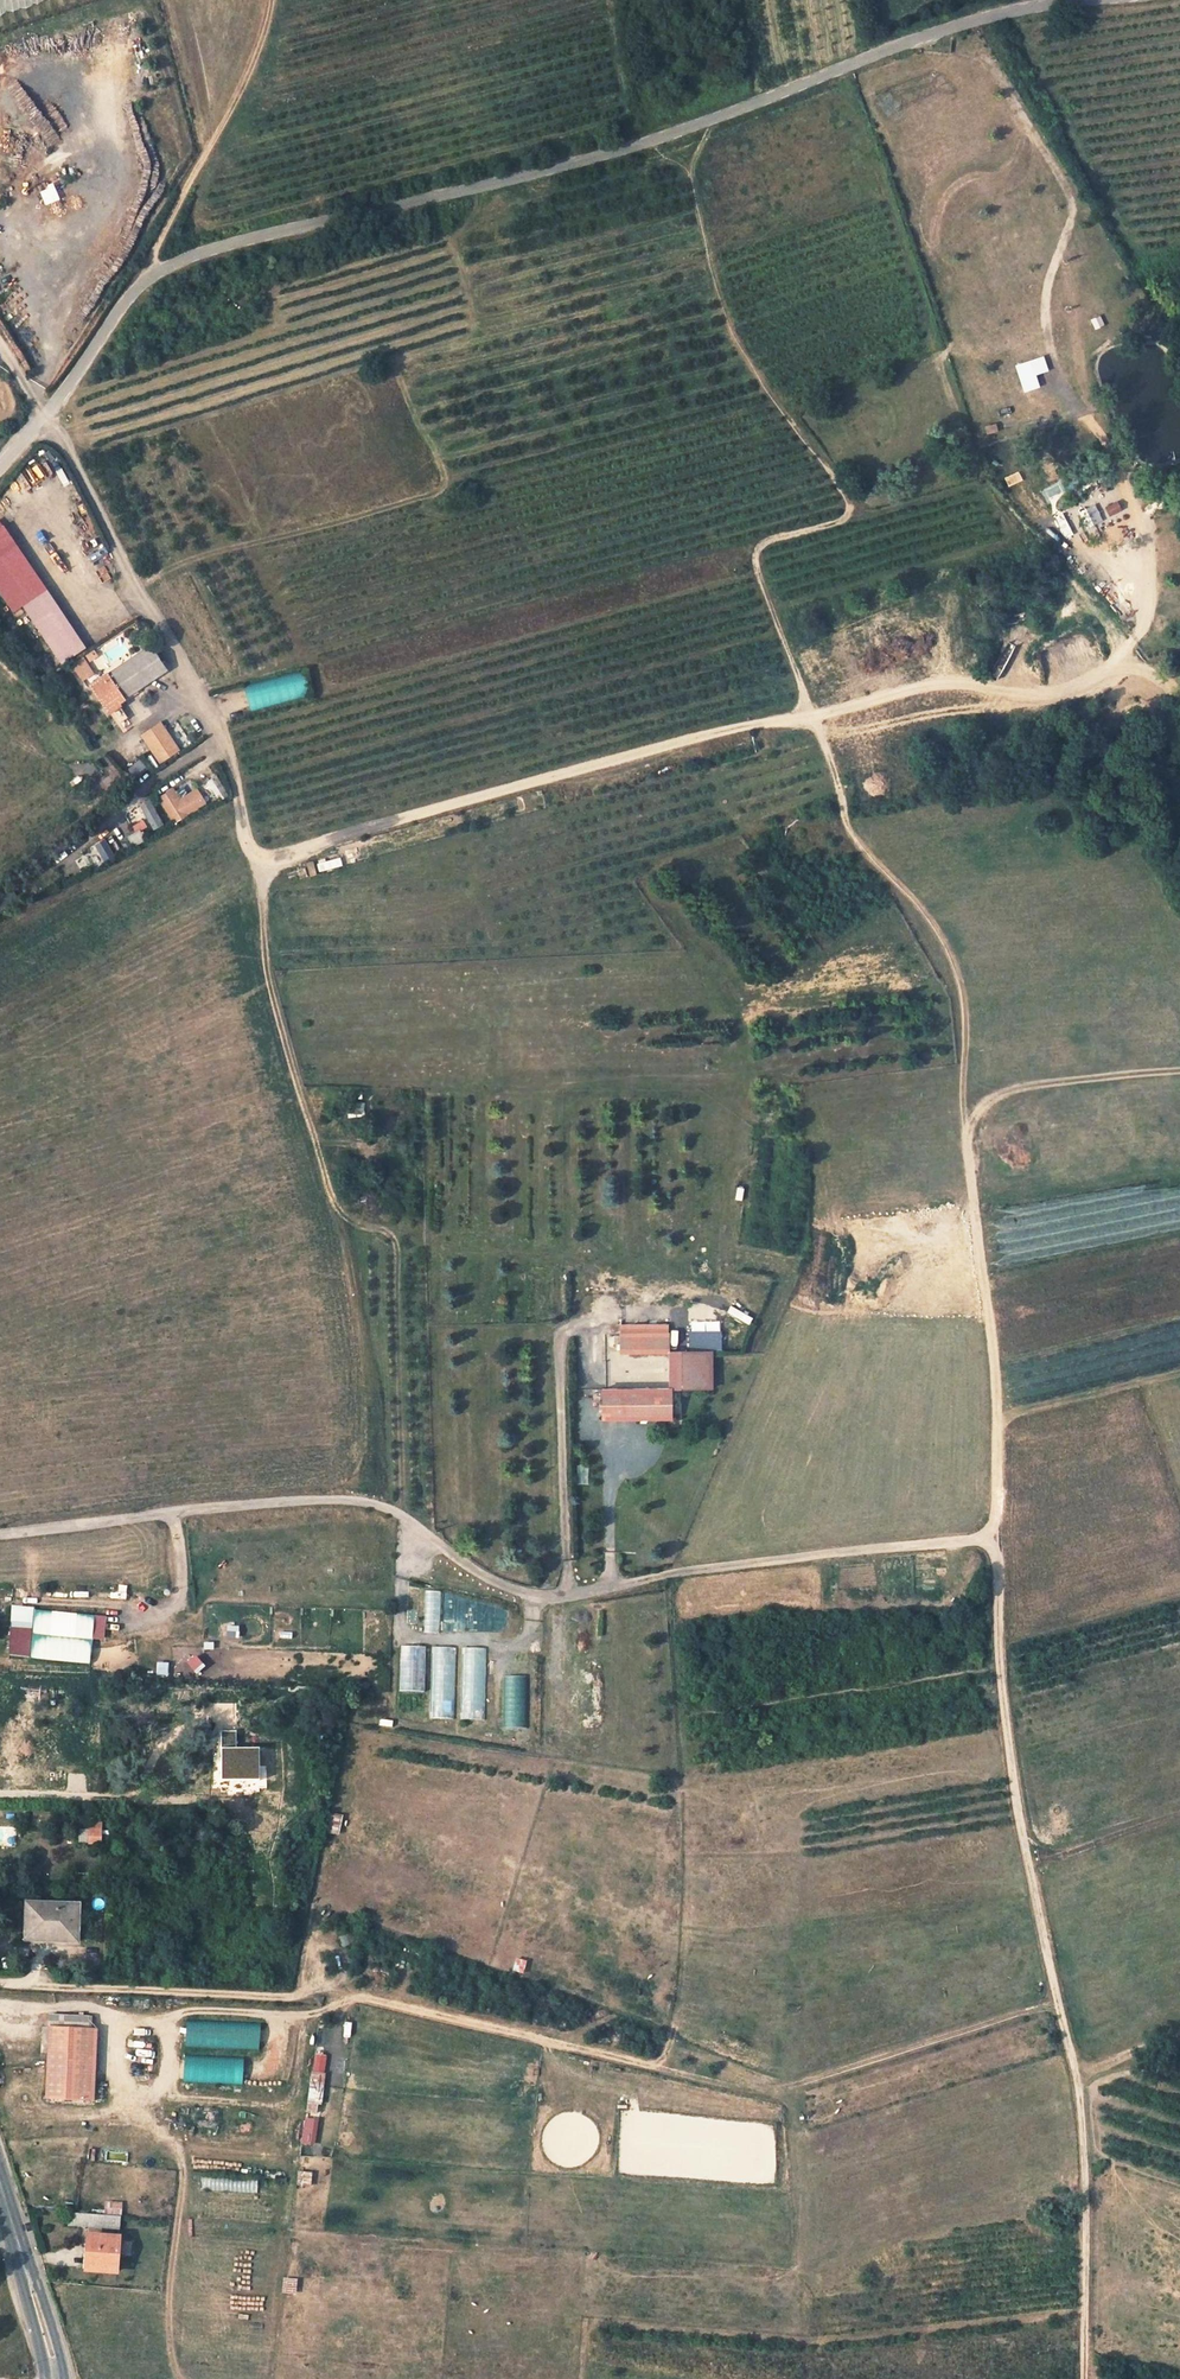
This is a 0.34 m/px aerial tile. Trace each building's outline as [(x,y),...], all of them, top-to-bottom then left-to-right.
[(39,190),(45,205),(59,200),(54,184),(39,190)] [(459,202),(448,204),(449,213),(460,211),(459,202)] [(455,492),(444,495),(451,508),(461,504),(455,492)] [(1118,501),(1105,507),(1109,516),(1122,511),(1118,501)] [(6,516),(0,519),(0,595),(10,612),(25,604),(59,663),(83,649),(6,516)] [(167,669),(150,646),(91,685),(110,713),(120,706),(118,703),(167,669)] [(72,664),(82,680),(94,672),(85,656),(72,664)] [(248,709),(308,698),(304,672),(244,683),(248,709)] [(134,726),(120,706),(110,713),(124,733),(134,726)] [(161,723),(142,735),(161,763),(179,750),(161,723)] [(175,790),(161,798),(176,823),(205,805),(196,790),(180,799),(175,790)] [(140,802),(153,828),(164,823),(150,797),(140,802)] [(129,837),(134,847),(144,841),(139,831),(129,837)] [(105,837),(95,843),(105,861),(115,855),(105,837)] [(18,900),(10,887),(0,893),(0,911),(18,900)] [(664,1323),(617,1324),(617,1333),(633,1332),(664,1332),(664,1323)] [(739,1346),(739,1324),(689,1324),(689,1345),(739,1346)] [(633,1332),(617,1333),(617,1351),(633,1351),(633,1332)] [(709,1349),(666,1350),(667,1387),(709,1386),(709,1349)] [(668,1416),(667,1387),(599,1388),(600,1417),(668,1416)] [(62,1612),(35,1609),(33,1634),(60,1637),(62,1614),(62,1612)] [(94,1616),(62,1614),(60,1637),(93,1639),(94,1616)] [(60,1637),(33,1634),(31,1659),(91,1664),(93,1639),(60,1637)] [(427,1646),(403,1647),(401,1690),(425,1690),(427,1646)] [(432,1646),(431,1718),(455,1718),(455,1647),(432,1646)] [(486,1647),(462,1647),(462,1719),(485,1719),(486,1647)] [(196,1654),(187,1662),(196,1673),(205,1665),(196,1654)] [(504,1675),(504,1726),(528,1726),(528,1675),(504,1675)] [(237,1751),(236,1732),(219,1733),(221,1750),(222,1750),(224,1781),(246,1779),(260,1778),(257,1749),(237,1751)] [(326,1738),(318,1736),(316,1745),(325,1746),(326,1738)] [(102,1829),(102,1823),(90,1822),(90,1826),(90,1829),(86,1829),(81,1829),(81,1841),(81,1843),(102,1843),(102,1829)] [(79,1905),(27,1903),(27,1915),(30,1915),(30,1933),(61,1934),(61,1941),(78,1941),(79,1905)] [(26,1940),(61,1941),(61,1934),(30,1933),(30,1915),(27,1915),(26,1940)] [(50,2017),(50,2030),(89,2031),(89,2018),(50,2017)] [(186,2021),(186,2047),(260,2048),(260,2022),(186,2021)] [(87,2102),(89,2031),(50,2030),(48,2101),(87,2102)] [(96,2102),(98,2031),(89,2031),(87,2102),(96,2102)] [(320,2105),(328,2054),(315,2052),(307,2103),(320,2105)] [(303,2117),(302,2144),(317,2144),(317,2117),(303,2117)] [(70,2212),(70,2224),(91,2226),(92,2214),(70,2212)] [(91,2226),(120,2228),(120,2217),(92,2214),(91,2226)] [(118,2238),(90,2236),(87,2269),(116,2270),(118,2238)]
